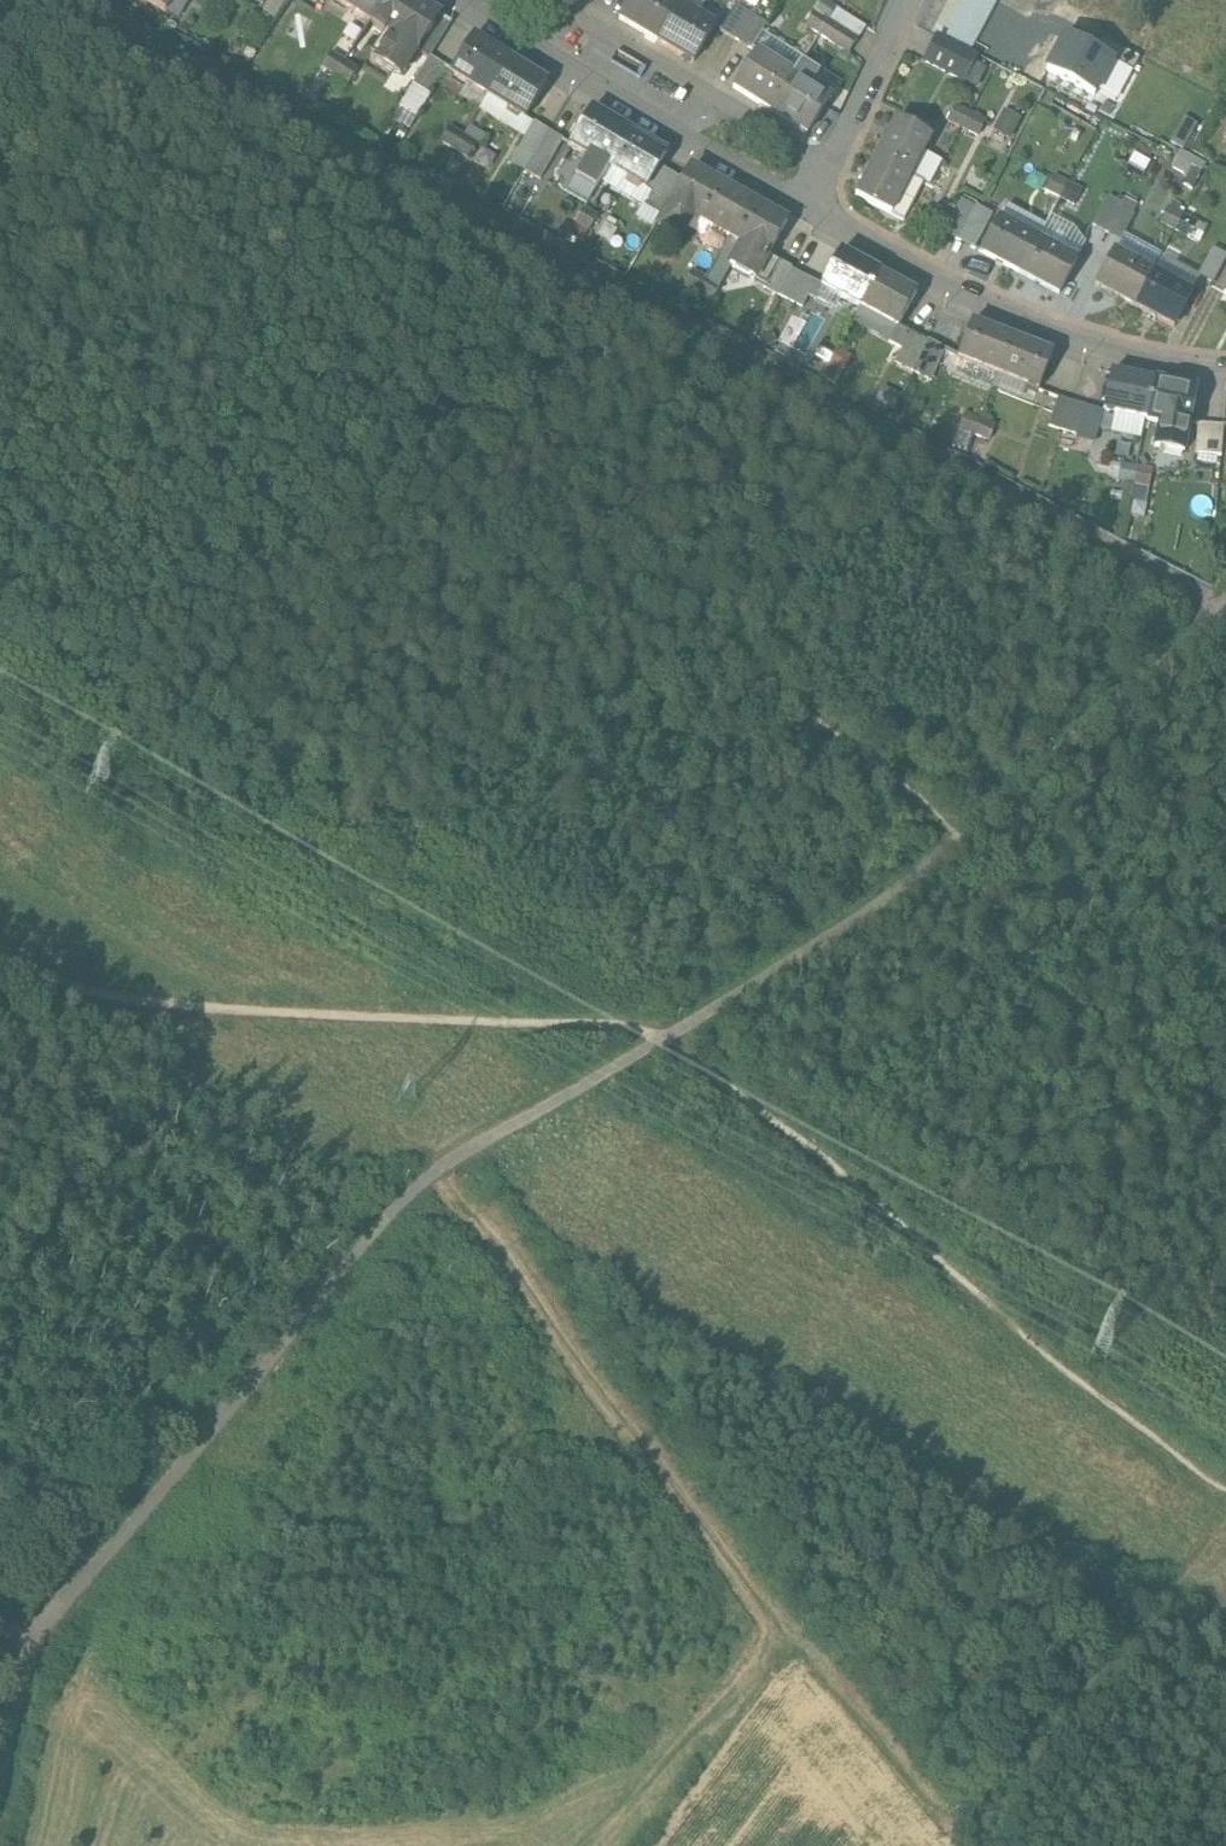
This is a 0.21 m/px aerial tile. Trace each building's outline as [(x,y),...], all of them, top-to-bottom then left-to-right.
[(166,13),(173,0),(142,0),(166,13)] [(370,22),(384,0),(335,0),(370,22)] [(413,0),(384,0),(370,22),(387,33),(371,59),(400,77),(416,53),(439,17),(413,0)] [(669,0),(630,0),(619,20),(656,42),(677,5),(669,0)] [(678,5),(677,5),(656,42),(693,63),(714,27),(697,17),(703,7),(704,4),(703,2),(702,0),(681,0),(678,5)] [(971,53),(997,3),(991,0),(965,0),(944,40),(971,53)] [(865,27),(837,10),(829,21),(858,39),(865,27)] [(828,22),(814,13),(805,27),(819,36),(828,22)] [(439,17),(416,53),(429,61),(451,25),(439,17)] [(857,40),(828,22),(819,36),(848,54),(857,40)] [(1113,62),(1094,51),(1065,36),(1045,72),(1093,98),(1113,62)] [(944,40),(939,37),(925,63),(964,83),(977,57),(971,53),(944,40)] [(1139,59),(1101,38),(1094,51),(1113,62),(1132,72),(1139,59)] [(510,61),(474,39),(451,74),(488,97),(510,61)] [(793,76),(757,53),(734,88),(770,112),(793,76)] [(344,63),(331,55),(322,68),(335,77),(344,63)] [(546,84),(510,61),(488,97),(524,119),(546,84)] [(357,72),(344,63),(335,77),(348,85),(357,72)] [(818,74),(801,63),(793,76),(770,112),(806,134),(829,99),(810,87),(818,74)] [(392,120),(410,128),(426,91),(408,83),(392,120)] [(970,115),(956,108),(948,122),(963,130),(970,115)] [(629,133),(592,111),(571,147),(587,157),(575,178),(595,190),(608,169),(629,133)] [(985,122),(970,115),(963,130),(977,137),(985,122)] [(930,140),(895,122),(875,160),(910,178),(930,140)] [(463,138),(449,130),(441,144),(454,152),(463,138)] [(666,154),(629,133),(608,169),(645,191),(666,154)] [(476,146),(463,138),(454,152),(467,160),(476,146)] [(1176,150),(1167,168),(1177,173),(1174,179),(1190,186),(1202,163),(1176,150)] [(910,178),(875,160),(856,198),(891,216),(910,178)] [(691,169),(658,227),(681,240),(693,218),(729,238),(749,202),(691,169)] [(1068,184),(1053,177),(1046,192),(1060,199),(1068,184)] [(1082,192),(1068,184),(1060,199),(1074,207),(1082,192)] [(961,201),(943,234),(958,242),(975,208),(961,201)] [(787,223),(749,202),(729,238),(742,246),(729,268),(754,282),(787,223)] [(975,208),(958,242),(974,250),(991,217),(975,208)] [(1183,217),(1168,209),(1161,224),(1175,232),(1183,217)] [(597,218),(583,211),(575,225),(589,233),(597,218)] [(1197,225),(1183,217),(1175,232),(1189,239),(1197,225)] [(1037,242),(998,221),(981,254),(1020,275),(1037,242)] [(1076,262),(1037,242),(1020,275),(1058,295),(1076,262)] [(841,254),(822,288),(860,309),(879,274),(841,254)] [(1152,274),(1113,254),(1096,287),(1134,307),(1152,274)] [(776,264),(763,290),(777,297),(791,271),(776,264)] [(815,284),(791,271),(777,297),(802,310),(815,284)] [(692,273),(684,287),(697,295),(705,280),(692,273)] [(916,295),(879,274),(860,309),(897,330),(916,295)] [(1191,295),(1152,274),(1134,307),(1173,328),(1191,295)] [(719,288),(705,280),(697,295),(711,302),(719,288)] [(1012,339),(972,323),(957,360),(997,376),(1012,339)] [(1052,355),(1012,339),(997,376),(1037,392),(1052,355)] [(822,343),(814,358),(828,365),(836,351),(822,343)] [(850,359),(836,351),(828,365),(842,373),(850,359)] [(1153,383),(1111,374),(1103,413),(1145,422),(1153,383)] [(1195,391),(1153,383),(1145,422),(1160,425),(1155,449),(1182,454),(1195,391)] [(871,401),(891,412),(899,396),(880,385),(871,401)] [(980,421),(965,415),(958,430),(973,436),(980,421)] [(995,427),(980,421),(973,436),(988,442),(995,427)] [(1223,428),(1198,426),(1195,456),(1221,458),(1223,428)] [(1136,469),(1120,466),(1117,482),(1132,485),(1136,469)] [(1151,472),(1136,469),(1132,485),(1148,489),(1151,472)]
